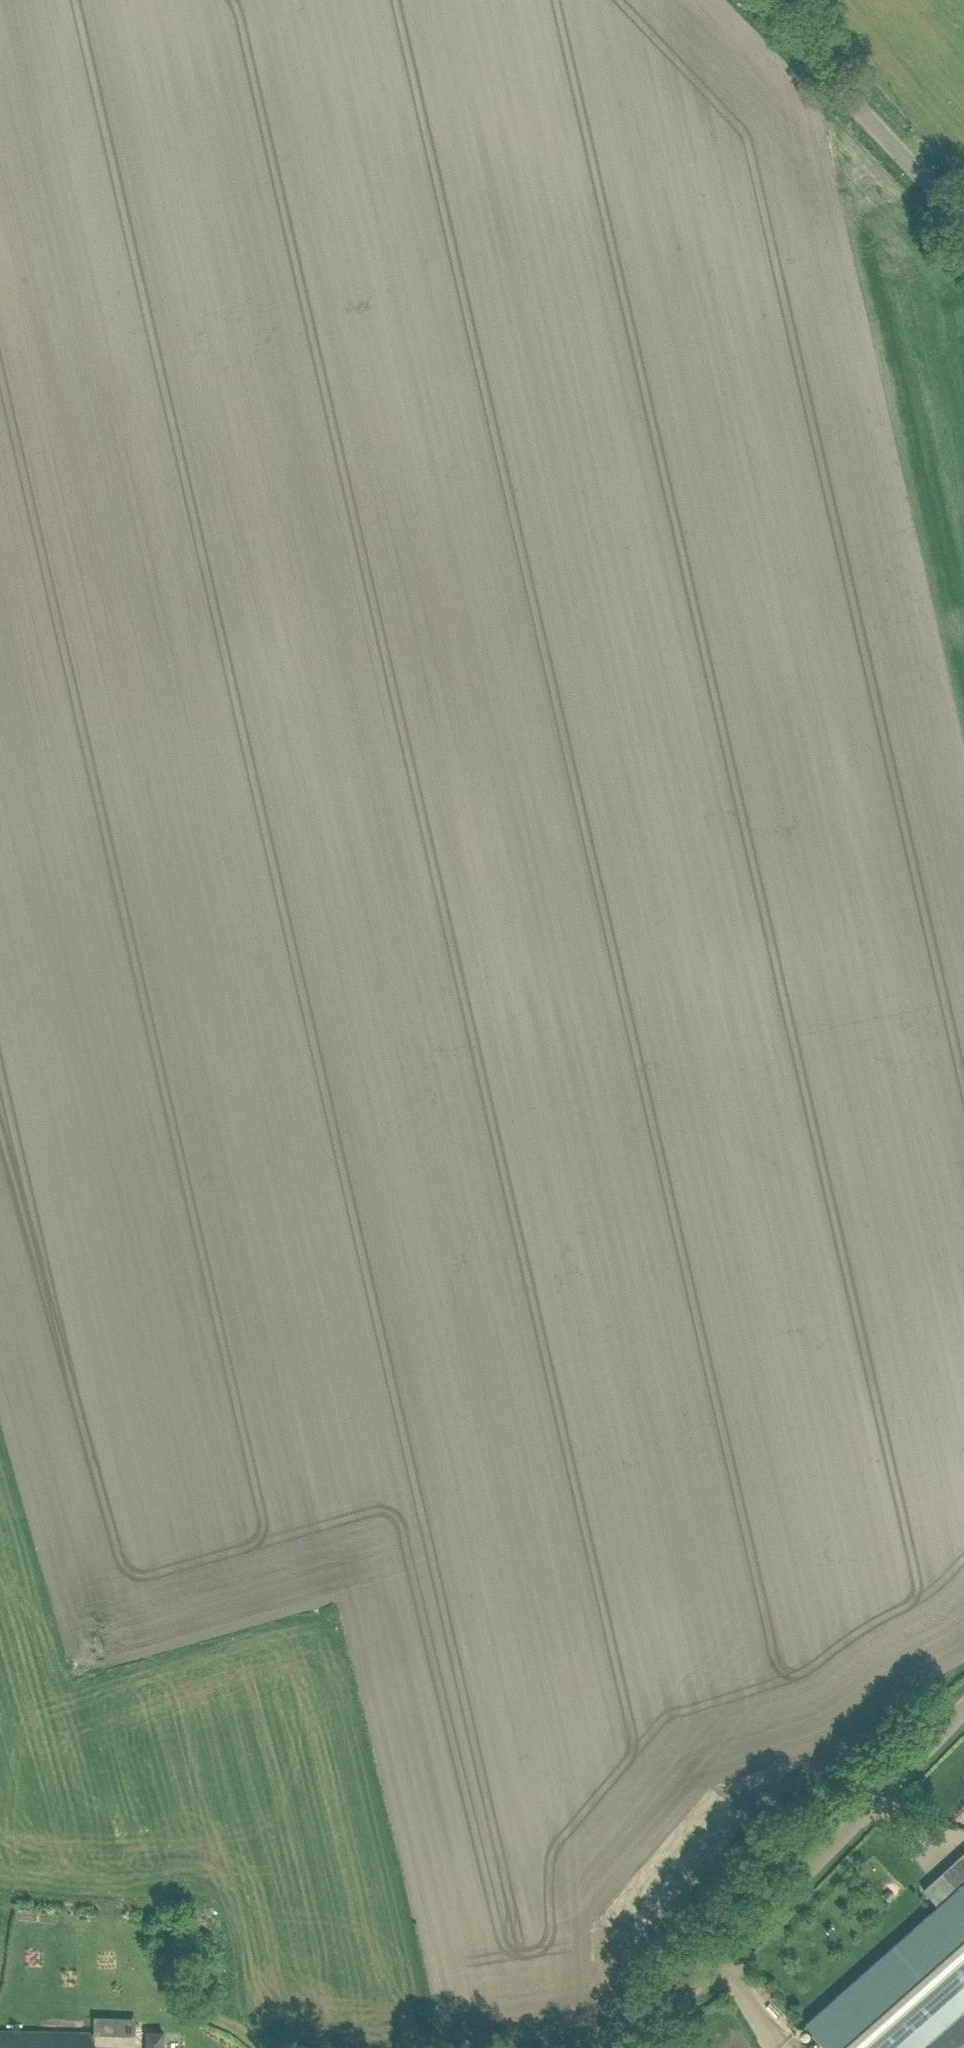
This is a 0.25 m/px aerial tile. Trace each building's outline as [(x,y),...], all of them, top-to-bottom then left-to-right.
[(923,1889),(939,1907),(807,2023),(829,2047),(917,2047),(927,2039),(934,2047),(963,2047),(963,1853),(923,1889)] [(196,1911),(197,1927),(207,1927),(206,1910),(196,1911)] [(0,2030),(0,2047),(95,2047),(95,2032),(0,2030)] [(164,2031),(148,2031),(147,2047),(163,2047),(164,2031)]
